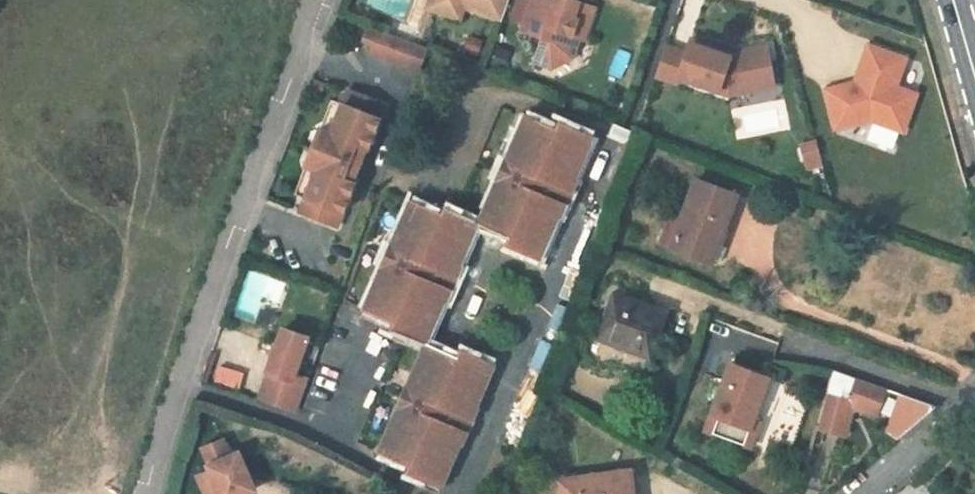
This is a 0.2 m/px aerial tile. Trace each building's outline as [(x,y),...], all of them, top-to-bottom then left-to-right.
[(441,14),(447,16),(453,0),(445,0),(441,14)] [(447,16),(474,26),(478,13),(514,26),(524,0),(453,0),(447,16)] [(555,44),(546,68),(564,74),(584,64),(591,44),(595,45),(601,29),(586,24),(589,13),(581,11),(583,5),(569,0),(568,0),(565,8),(546,1),(534,36),(555,44)] [(586,24),(601,29),(607,13),(583,5),(581,11),(589,13),(586,24)] [(439,54),(380,31),(376,42),(386,46),(382,58),(431,77),(439,54)] [(910,59),(868,45),(855,80),(826,88),(838,138),(873,130),(907,141),(920,100),(903,93),(910,59)] [(769,98),(766,81),(784,77),(780,55),(744,62),(742,65),(736,63),(737,59),(704,48),(699,61),(679,54),(668,84),(689,91),(691,85),(741,103),(769,98)] [(766,81),(769,98),(787,95),(784,77),(766,81)] [(394,112),(357,98),(352,112),(341,140),(328,135),(314,172),(326,178),(315,206),(310,220),(346,234),(366,185),(353,180),(363,157),(375,162),(394,112)] [(352,112),(339,107),(328,135),(341,140),(352,112)] [(601,145),(568,130),(565,136),(532,121),(515,161),(523,166),(514,186),(506,182),(486,226),(523,242),(520,248),(550,261),(569,217),(570,217),(563,214),(567,204),(575,208),(580,196),(572,192),(576,183),(583,186),(601,145)] [(375,162),(363,157),(353,180),(366,185),(375,162)] [(326,178),(314,172),(302,201),(315,206),(326,178)] [(744,196),(705,182),(679,254),(718,269),(744,196)] [(486,226),(457,213),(453,222),(418,207),(401,249),(406,250),(397,271),(391,268),(373,312),(407,328),(404,335),(432,349),(452,304),(448,302),(452,292),(460,295),(465,282),(458,279),(462,269),(468,271),(486,226)] [(676,320),(620,299),(603,348),(658,369),(676,320)] [(316,344),(296,337),(281,380),(301,388),(316,344)] [(502,370),(473,358),(469,366),(433,351),(417,391),(424,393),(416,413),(409,411),(390,456),(423,471),(424,471),(422,477),(453,490),(471,446),(463,442),(467,433),(479,438),(484,426),(472,421),(476,411),(483,414),(502,370)] [(779,385),(741,371),(716,440),(760,458),(770,430),(763,426),(779,385)] [(884,390),(832,373),(818,430),(845,437),(851,412),(855,410),(875,417),(884,390)] [(301,388),(281,380),(272,405),(283,409),(288,392),(298,396),(301,388)] [(298,396),(288,392),(283,409),(304,415),(310,400),(298,396)] [(930,406),(899,395),(887,431),(897,439),(932,408),(930,406)] [(249,459),(240,462),(233,446),(214,454),(221,470),(218,471),(221,477),(228,493),(264,493),(249,459)] [(221,477),(210,482),(215,493),(228,493),(221,477)] [(640,479),(568,491),(569,493),(643,493),(640,479)]
